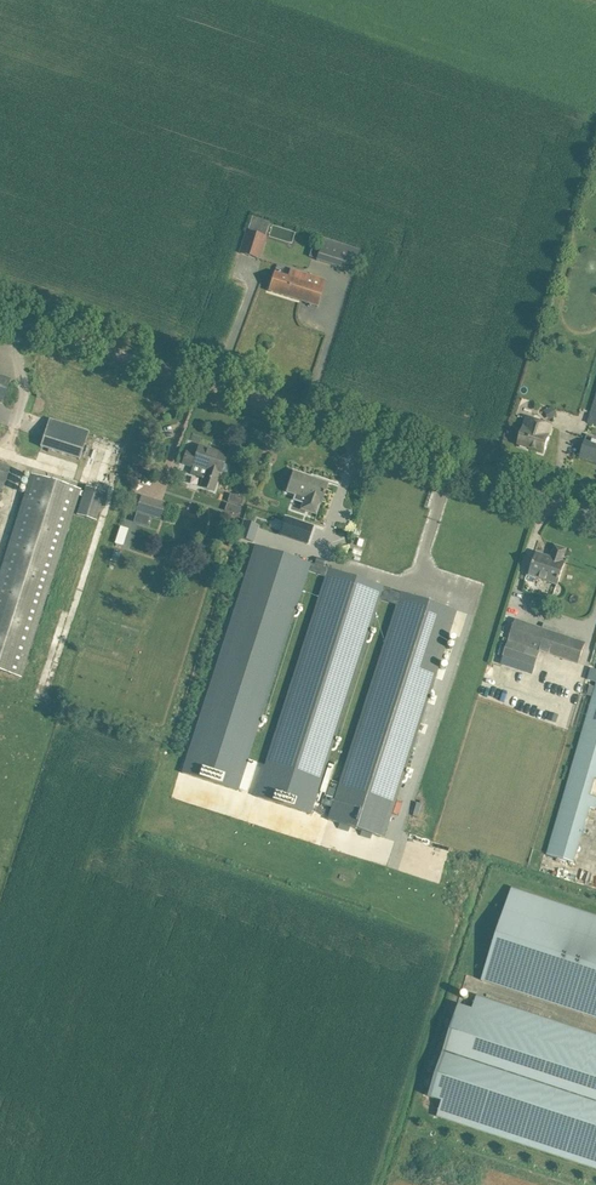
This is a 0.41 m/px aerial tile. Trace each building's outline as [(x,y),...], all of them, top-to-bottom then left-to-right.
[(266,237),(270,222),(252,217),(247,231),(246,230),(238,253),(259,260),(266,237)] [(323,238),(316,260),(353,271),(359,250),(323,238)] [(275,271),(272,279),(268,291),(318,306),(326,280),(290,268),(288,276),(275,271)] [(5,405),(12,381),(0,377),(0,404),(5,405)] [(588,423),(595,425),(595,395),(588,423)] [(543,452),(547,441),(549,436),(548,435),(551,426),(528,419),(525,428),(524,427),(523,433),(519,444),(543,452)] [(39,448),(78,462),(88,433),(49,420),(39,448)] [(580,456),(595,461),(595,443),(586,440),(580,456)] [(192,468),(190,474),(202,478),(199,487),(213,492),(219,473),(220,473),(226,455),(215,451),(214,452),(200,447),(200,446),(197,453),(187,450),(183,465),(192,468)] [(7,477),(10,467),(0,464),(0,489),(3,490),(7,477)] [(295,495),(294,500),(302,503),(300,509),(315,515),(319,503),(321,503),(328,483),(294,472),(286,492),(295,495)] [(0,569),(0,671),(21,678),(82,491),(30,474),(0,569)] [(86,486),(76,515),(96,522),(106,493),(86,486)] [(230,494),(228,501),(242,506),(244,499),(230,494)] [(141,495),(136,511),(152,516),(160,519),(165,503),(141,495)] [(227,503),(225,510),(239,515),(241,508),(227,503)] [(136,513),(134,522),(148,526),(150,517),(136,513)] [(286,518),(281,535),(307,544),(313,527),(286,518)] [(244,521),(239,538),(253,542),(258,526),(244,521)] [(256,546),(183,773),(237,791),(308,571),(326,577),(256,797),(310,814),(380,597),(383,587),(256,546)] [(556,546),(551,558),(537,553),(530,575),(558,585),(561,574),(565,563),(562,562),(566,550),(556,546)] [(103,597),(107,580),(99,578),(95,595),(103,597)] [(552,595),(555,585),(541,580),(538,591),(552,595)] [(398,603),(329,820),(383,838),(456,610),(383,587),(380,597),(398,603)] [(504,656),(501,665),(533,675),(541,651),(579,664),(587,642),(558,632),(542,627),(517,618),(504,656)] [(562,800),(591,808),(595,810),(595,797),(591,795),(595,779),(595,669),(592,668),(589,679),(595,681),(595,684),(594,686),(591,696),(562,800)] [(558,716),(551,713),(549,720),(556,722),(558,716)] [(249,760),(239,789),(247,792),(256,762),(249,760)] [(326,797),(324,805),(330,807),(337,783),(331,781),(326,797)] [(595,1018),(595,916),(512,888),(482,980),(595,1018)] [(437,1116),(595,1169),(595,1035),(477,996),(472,1009),(459,1005),(429,1096),(443,1101),(437,1116)]
